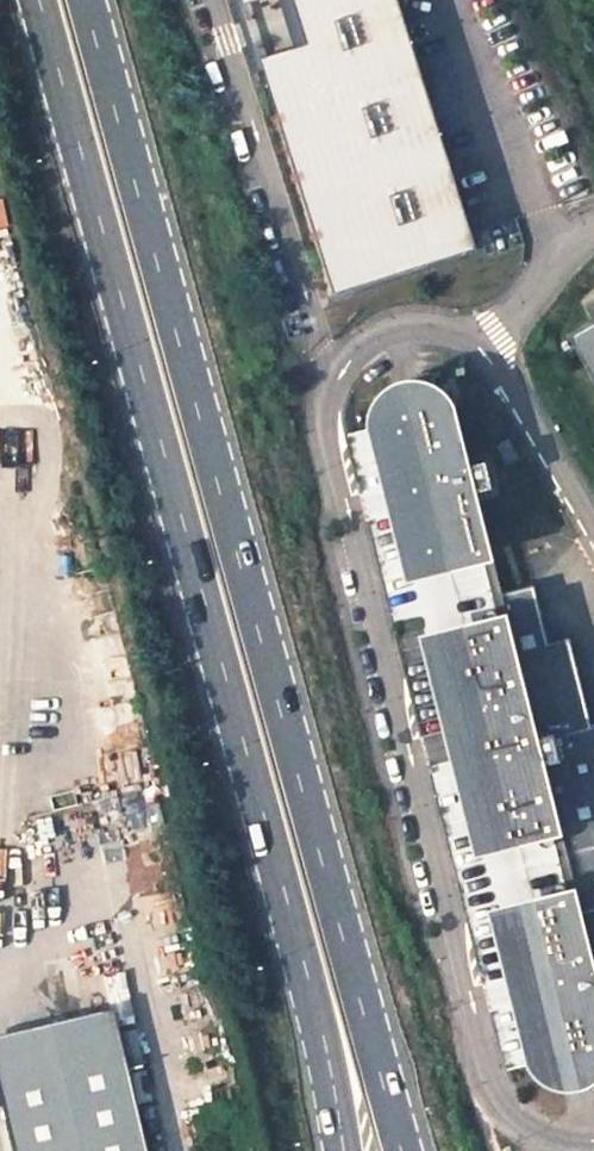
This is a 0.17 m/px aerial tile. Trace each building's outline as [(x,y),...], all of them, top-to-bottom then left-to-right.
[(333,295),(476,249),(397,0),(291,0),(305,45),(259,59),(333,295)] [(11,226),(7,202),(0,203),(0,228),(11,226)] [(568,340),(593,385),(593,326),(568,340)] [(380,396),(387,423),(433,412),(426,384),(380,396)] [(374,426),(411,573),(482,555),(467,495),(491,489),(485,462),(461,469),(446,408),(433,412),(387,423),(374,426)] [(507,439),(496,445),(506,465),(518,459),(507,439)] [(493,596),(500,625),(429,643),(480,850),(551,829),(569,899),(593,1001),(593,724),(590,725),(569,639),(534,646),(520,589),(493,596)] [(497,917),(535,1064),(547,1061),(593,1049),(593,1001),(569,899),(497,917)] [(15,1150),(151,1150),(123,1032),(0,1060),(0,1084),(15,1150)] [(547,1061),(554,1088),(593,1078),(593,1049),(547,1061)]
